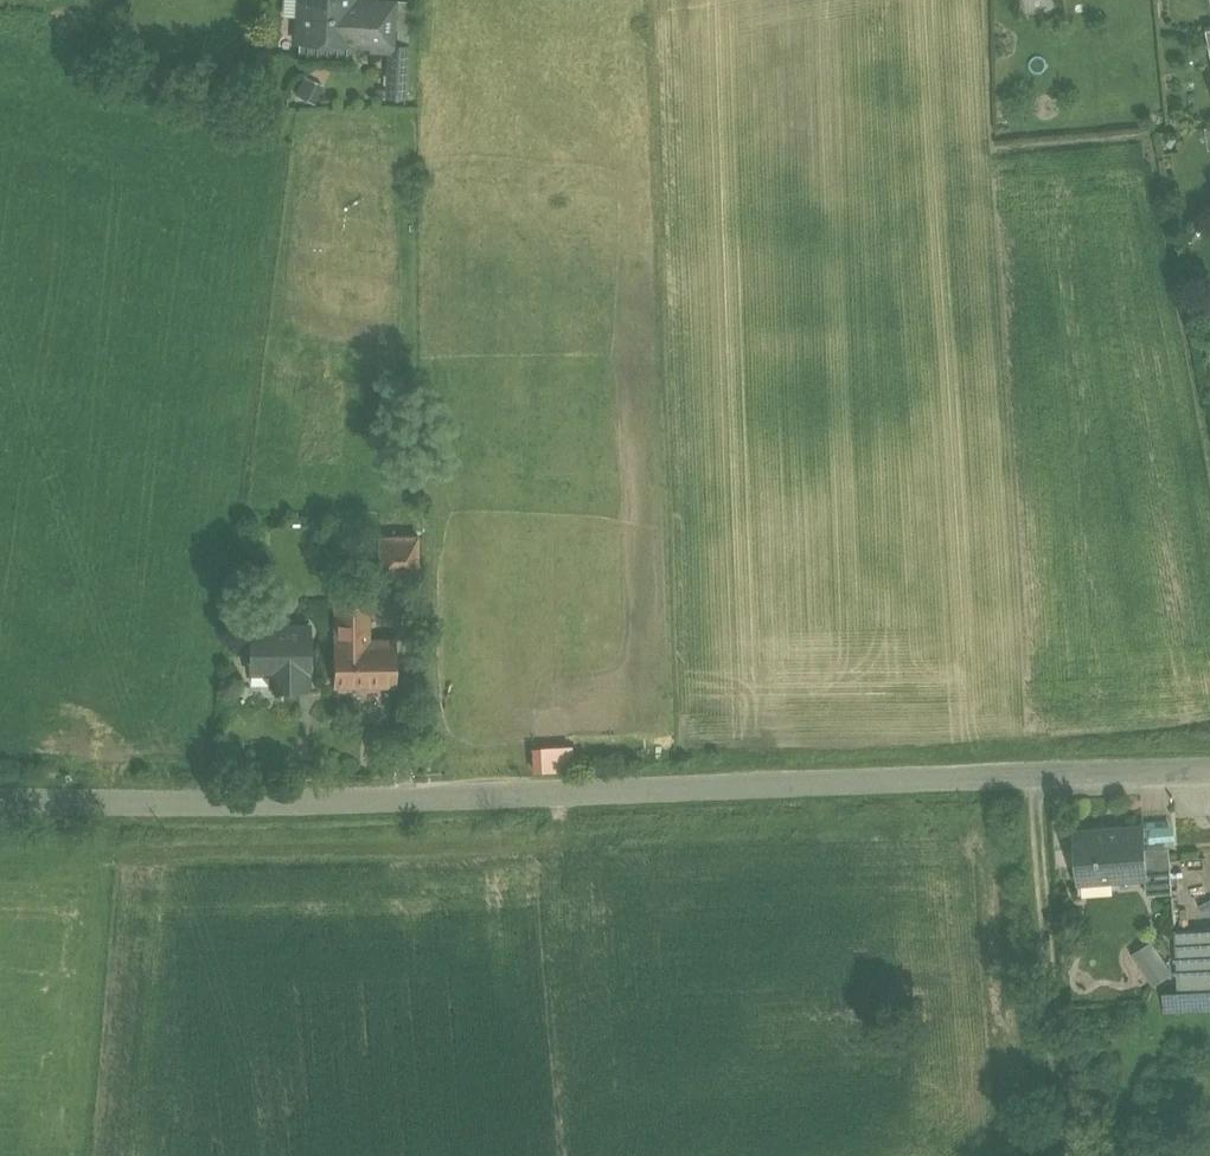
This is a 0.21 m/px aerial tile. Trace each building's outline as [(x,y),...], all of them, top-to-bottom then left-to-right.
[(296,11),(296,0),(286,0),(285,11),(296,11)] [(299,38),(392,43),(393,26),(394,1),(368,0),(301,0),(299,38)] [(411,0),(395,0),(394,1),(393,26),(409,27),(411,0)] [(408,48),(391,47),(387,97),(405,99),(408,48)] [(322,85),(303,76),(295,94),(314,103),(322,85)] [(418,534),(380,534),(380,572),(419,572),(418,534)] [(367,603),(334,603),(335,640),(368,640),(367,603)] [(310,626),(249,626),(249,668),(272,668),(276,685),(274,685),(274,690),(281,691),(281,688),(299,688),(299,668),(310,668),(310,626)] [(368,640),(335,640),(335,682),(394,682),(393,639),(368,640)] [(573,768),(573,743),(536,743),(536,768),(573,768)] [(1143,825),(1074,830),(1078,883),(1081,883),(1081,877),(1120,873),(1120,879),(1145,877),(1147,877),(1145,856),(1143,825)] [(1168,854),(1145,856),(1147,877),(1145,877),(1146,896),(1171,894),(1168,854)] [(1178,928),(1181,989),(1209,988),(1209,927),(1178,928)] [(1173,971),(1153,941),(1134,953),(1154,983),(1173,971)]
